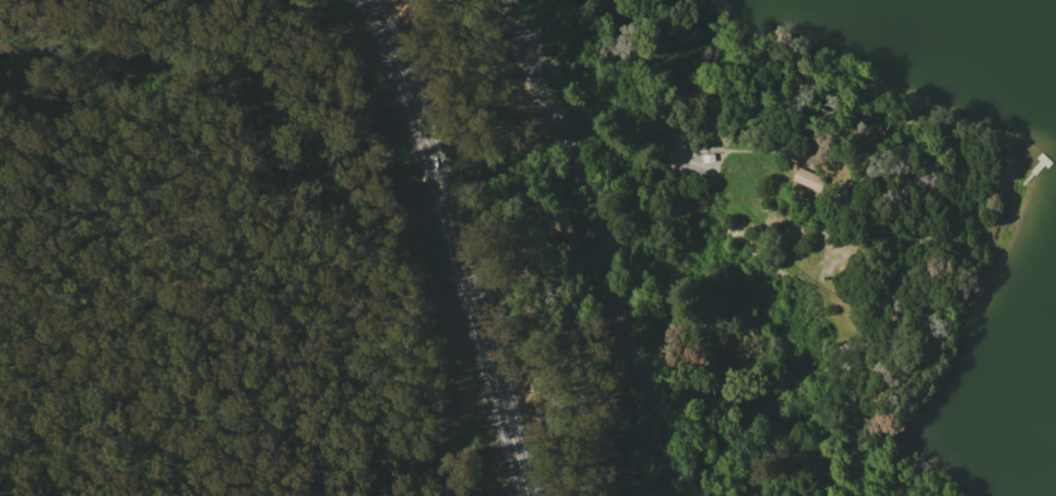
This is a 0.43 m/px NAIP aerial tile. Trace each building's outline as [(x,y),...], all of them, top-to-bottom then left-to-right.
[(798,166),(826,180),(820,192),(793,179),(798,166)]
